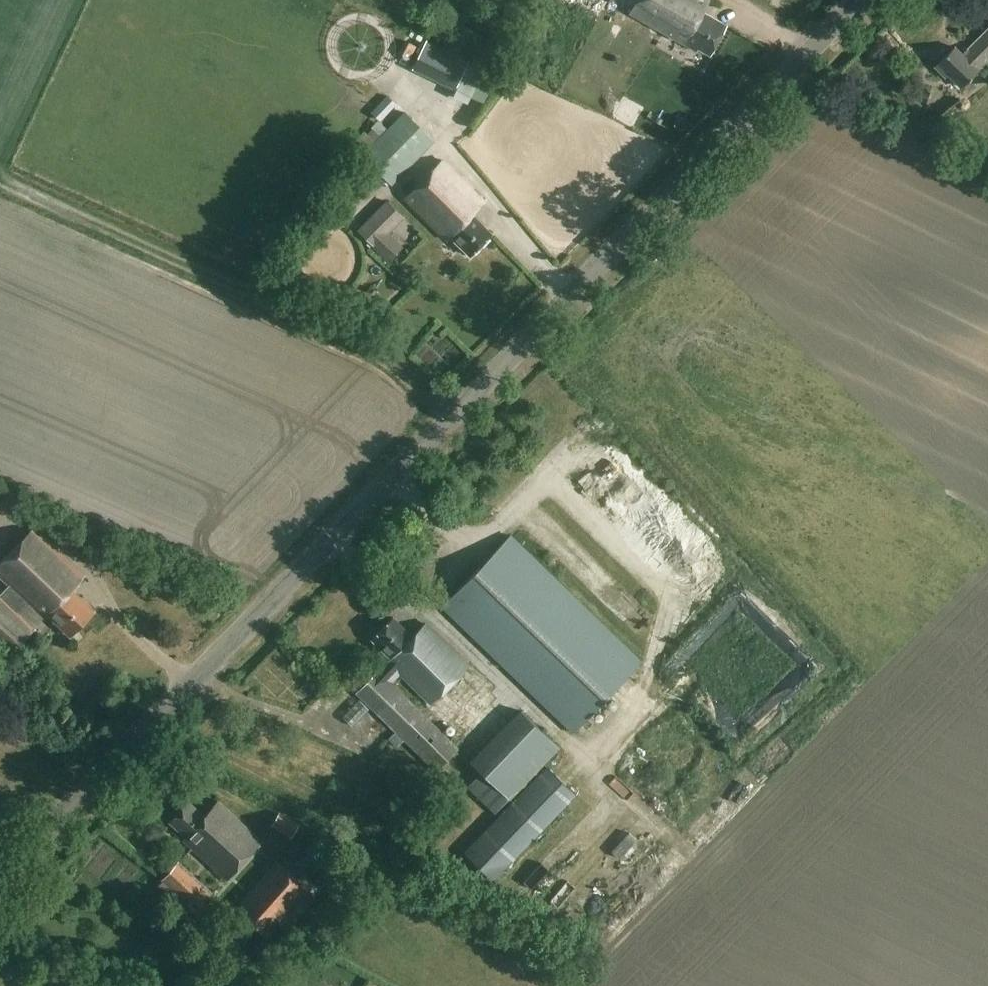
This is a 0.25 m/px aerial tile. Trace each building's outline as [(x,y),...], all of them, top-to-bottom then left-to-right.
[(598,10),(602,0),(569,0),(598,10)] [(630,11),(696,47),(697,46),(710,53),(726,23),(703,10),(709,0),(636,0),(630,11)] [(961,58),(952,50),(935,67),(945,77),(948,74),(962,88),(976,74),(974,72),(987,58),(987,30),(961,58)] [(638,31),(630,38),(643,53),(651,46),(638,31)] [(412,56),(456,71),(463,52),(419,36),(412,56)] [(465,59),(450,87),(464,95),(479,66),(465,59)] [(393,184),(434,141),(404,113),(363,155),(371,163),(364,171),(380,186),(387,178),(393,184)] [(492,235),(472,216),(484,204),(442,161),(404,198),(446,241),(450,237),(470,257),(492,235)] [(404,217),(387,201),(358,231),(375,247),(404,217)] [(521,253),(529,267),(538,262),(529,248),(521,253)] [(70,633),(94,608),(73,587),(85,575),(35,526),(0,563),(0,573),(11,584),(0,596),(0,652),(5,658),(48,612),(70,633)] [(511,536),(442,608),(572,733),(641,661),(511,536)] [(356,693),(395,731),(389,738),(397,746),(404,740),(436,772),(458,750),(392,684),(400,675),(430,704),(468,664),(425,623),(413,636),(392,617),(370,640),(389,659),(356,693)] [(464,853),(494,881),(577,795),(547,766),(464,853)] [(223,883),(261,843),(218,803),(203,818),(187,803),(167,825),(184,840),(180,843),(223,883)] [(279,813),(273,824),(293,835),(299,824),(279,813)] [(551,852),(524,877),(536,890),(563,864),(551,852)] [(319,900),(277,861),(235,907),(269,939),(281,926),(289,933),(319,900)] [(214,896),(178,862),(161,880),(197,914),(214,896)] [(580,877),(563,894),(576,908),(594,891),(580,877)]
